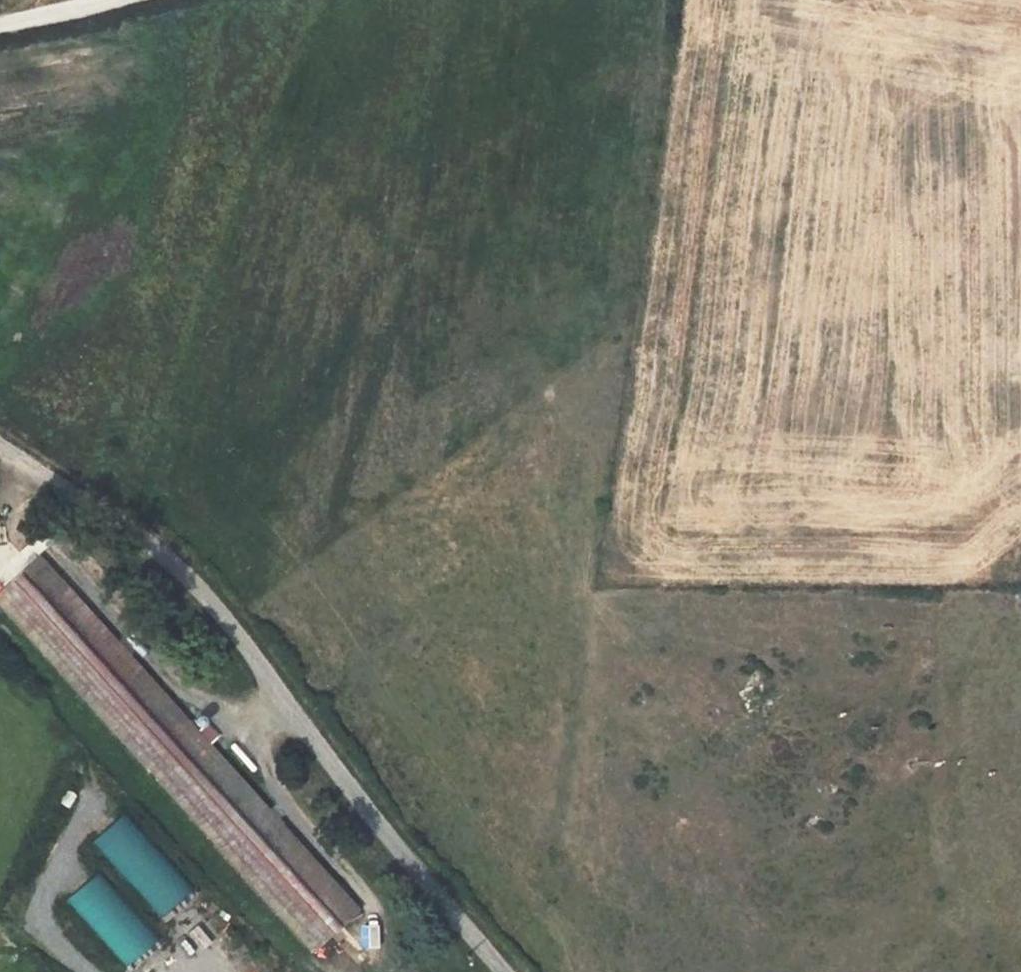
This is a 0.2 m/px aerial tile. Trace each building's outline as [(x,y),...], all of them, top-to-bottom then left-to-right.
[(5,539),(0,543),(0,586),(1,586),(27,564),(5,539)] [(389,914),(58,573),(8,619),(336,964),(389,914)] [(113,866),(144,838),(121,812),(90,840),(113,866)] [(126,965),(158,934),(96,869),(64,900),(126,965)]
